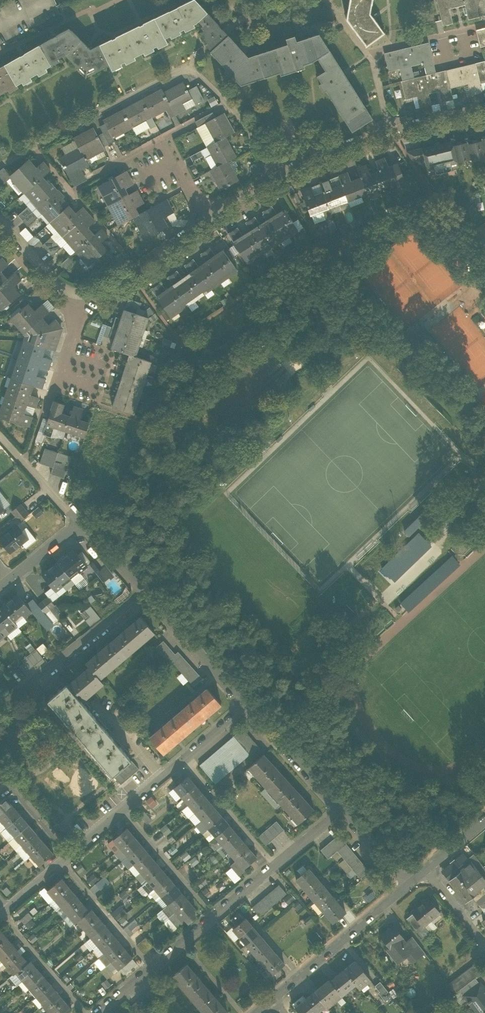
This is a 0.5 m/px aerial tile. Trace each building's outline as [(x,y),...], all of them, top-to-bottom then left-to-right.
[(198,21),(207,12),(199,4),(196,5),(194,0),(191,0),(177,7),(170,11),(170,10),(143,23),(144,24),(140,26),(140,25),(128,31),(139,54),(153,48),(154,50),(155,50),(154,47),(166,41),(167,44),(168,43),(165,38),(179,31),(181,33),(180,30),(193,24),(194,27),(195,26),(194,24),(196,23),(198,21)] [(349,2),(350,2),(349,9),(348,8),(347,20),(353,28),(357,33),(357,34),(362,41),(365,44),(366,46),(385,33),(370,14),(373,0),(350,0),(349,2)] [(479,17),(475,0),(437,0),(443,26),(453,23),(449,8),(465,4),(468,20),(479,17)] [(479,17),(484,16),(484,0),(475,0),(479,17)] [(208,42),(208,43),(223,30),(223,29),(222,29),(219,26),(220,26),(207,12),(198,21),(203,26),(201,28),(211,39),(208,42)] [(476,30),(481,47),(484,46),(484,28),(476,30)] [(126,61),(139,54),(128,31),(116,37),(116,38),(113,39),(112,39),(100,45),(91,49),(72,30),(65,34),(64,31),(56,36),(57,36),(53,38),(52,38),(25,54),(21,57),(21,56),(5,65),(17,85),(52,65),(52,66),(53,65),(51,63),(65,54),(79,68),(78,69),(86,77),(85,82),(86,82),(86,76),(96,72),(110,65),(113,70),(114,70),(113,68),(125,61),(126,64),(127,63),(126,61)] [(208,43),(214,49),(229,36),(223,30),(208,43)] [(312,62),(318,58),(329,50),(319,34),(297,41),(295,36),(287,38),(289,47),(296,67),(312,62)] [(248,57),(229,36),(214,49),(211,52),(212,52),(214,50),(218,56),(216,58),(241,85),(250,82),(249,79),(256,77),(257,80),(265,77),(264,74),(258,54),(248,57)] [(420,45),(406,48),(411,66),(424,63),(425,68),(434,65),(429,43),(427,43),(428,44),(421,46),(420,45)] [(272,75),(296,67),(289,47),(275,52),(274,49),(258,54),(264,74),(271,72),(272,75)] [(414,78),(411,66),(406,48),(406,50),(399,51),(399,50),(384,53),(389,71),(402,68),(405,80),(414,78)] [(317,76),(335,104),(355,91),(329,50),(318,58),(326,71),(317,76)] [(467,65),(446,70),(450,88),(470,84),(473,95),(482,93),(480,84),(476,67),(475,63),(474,63),(474,65),(467,67),(467,65)] [(476,67),(480,84),(484,82),(484,64),(476,67)] [(17,85),(5,65),(0,68),(0,95),(17,85)] [(434,65),(425,68),(427,75),(436,73),(434,65)] [(427,75),(424,76),(428,94),(441,91),(444,102),(453,100),(450,88),(446,70),(445,71),(445,72),(438,74),(438,72),(436,73),(427,75)] [(424,76),(414,78),(405,80),(401,81),(406,99),(419,96),(422,107),(431,105),(428,94),(424,76)] [(170,106),(172,109),(183,104),(186,110),(195,105),(192,99),(187,90),(183,83),(164,93),(170,106)] [(197,86),(187,90),(192,99),(195,105),(204,100),(197,86)] [(162,90),(143,100),(151,116),(165,109),(170,106),(164,93),(162,90)] [(373,119),(355,91),(335,104),(340,111),(342,110),(346,115),(343,117),(348,125),(351,123),(355,130),(373,119)] [(143,100),(123,110),(132,126),(146,119),(151,116),(143,100)] [(186,110),(183,104),(172,109),(175,115),(186,110)] [(165,109),(170,118),(175,115),(172,109),(170,106),(165,109)] [(113,136),(132,126),(123,110),(104,121),(105,124),(112,137),(113,136)] [(195,121),(198,127),(199,127),(207,122),(216,117),(213,112),(195,121)] [(207,122),(217,141),(218,142),(225,138),(234,133),(223,113),(216,117),(207,122)] [(146,121),(150,128),(156,125),(151,116),(146,119),(147,121),(146,121)] [(207,122),(199,127),(209,146),(217,141),(207,122)] [(100,127),(103,133),(109,144),(115,141),(113,136),(112,137),(105,124),(100,127)] [(74,139),(80,149),(86,160),(96,155),(95,154),(98,152),(96,148),(103,144),(98,136),(94,128),(74,139)] [(104,147),(109,144),(103,133),(98,136),(103,144),(104,147)] [(209,146),(219,166),(227,161),(235,157),(225,138),(218,142),(217,141),(209,146)] [(468,144),(472,161),(481,159),(482,160),(484,161),(484,151),(482,140),(478,141),(477,140),(475,140),(473,141),(472,143),(468,144)] [(457,144),(453,145),(457,163),(466,160),(467,162),(468,163),(470,163),(472,162),(472,161),(468,144),(467,142),(462,143),(462,142),(460,141),(458,143),(457,144)] [(458,166),(457,163),(453,145),(452,142),(445,143),(442,144),(440,144),(437,145),(437,142),(435,143),(434,144),(435,146),(433,146),(429,147),(423,149),(422,149),(425,159),(428,173),(429,174),(430,174),(432,174),(433,173),(434,172),(437,171),(437,172),(450,169),(449,168),(453,167),(453,168),(454,168),(455,168),(457,167),(458,166)] [(105,150),(104,147),(103,144),(96,148),(98,152),(95,154),(96,155),(105,150)] [(407,152),(414,162),(425,159),(422,149),(423,149),(423,148),(407,152)] [(88,165),(86,160),(80,149),(60,160),(69,175),(79,170),(88,165)] [(190,156),(193,162),(204,156),(201,151),(190,156)] [(376,162),(379,171),(384,184),(398,179),(398,181),(404,179),(398,164),(389,167),(385,158),(376,162)] [(25,193),(43,177),(36,169),(29,160),(11,176),(11,177),(25,193)] [(238,182),(227,161),(219,166),(211,170),(214,176),(222,190),(238,182)] [(44,163),(36,169),(43,177),(51,170),(44,163)] [(357,169),(361,178),(366,191),(378,186),(379,188),(385,186),(384,184),(379,171),(370,175),(367,165),(357,169)] [(11,177),(11,176),(4,167),(0,170),(0,187),(11,177)] [(69,175),(72,181),(82,175),(79,170),(69,175)] [(201,176),(204,181),(214,176),(211,170),(201,176)] [(115,177),(118,183),(129,177),(126,171),(115,177)] [(339,176),(342,185),(347,198),(357,194),(358,197),(361,195),(367,193),(366,191),(361,178),(352,182),(348,173),(339,176)] [(85,181),(82,175),(72,181),(75,187),(85,181)] [(339,176),(329,180),(333,189),(342,185),(339,176)] [(34,199),(40,205),(58,190),(51,183),(50,184),(43,177),(25,193),(32,201),(34,199)] [(98,186),(109,205),(126,197),(128,195),(124,189),(125,186),(127,187),(133,184),(129,177),(118,183),(115,177),(98,186)] [(320,183),(324,193),(328,204),(328,206),(338,202),(339,204),(348,200),(347,198),(342,185),(333,189),(329,180),(320,183)] [(320,183),(311,187),(315,196),(324,193),(320,183)] [(322,206),(328,204),(324,193),(315,196),(311,187),(302,191),(310,214),(323,209),(322,206)] [(43,213),(50,222),(69,206),(65,202),(64,203),(61,200),(64,197),(58,190),(40,205),(38,207),(38,208),(40,206),(45,211),(43,213)] [(126,197),(129,202),(140,196),(136,190),(128,195),(126,197)] [(347,198),(348,200),(351,207),(364,202),(361,195),(358,197),(357,194),(347,198)] [(129,202),(126,197),(109,205),(119,225),(133,217),(138,215),(134,208),(135,206),(137,206),(143,203),(140,196),(129,202)] [(161,203),(168,215),(174,212),(167,199),(161,203)] [(332,214),(351,207),(348,200),(339,204),(338,202),(328,206),(332,214)] [(161,203),(138,215),(133,217),(139,228),(144,225),(150,236),(168,227),(163,218),(168,215),(161,203)] [(323,209),(310,214),(314,224),(333,217),(332,214),(328,206),(328,204),(322,206),(323,209)] [(18,215),(23,221),(33,211),(29,206),(18,215)] [(66,234),(67,233),(89,214),(82,207),(75,213),(69,206),(50,222),(59,231),(61,228),(66,234)] [(262,212),(268,220),(277,214),(272,206),(262,212)] [(277,214),(268,220),(281,241),(298,231),(285,209),(277,214)] [(38,217),(33,211),(23,221),(28,226),(38,217)] [(69,243),(76,251),(94,235),(88,228),(95,221),(89,214),(67,233),(73,240),(69,243)] [(246,222),(251,231),(260,225),(255,217),(246,222)] [(260,225),(251,231),(264,252),(281,241),(268,220),(260,225)] [(145,239),(150,236),(144,225),(139,228),(145,239)] [(484,236),(484,231),(481,225),(476,228),(483,238),(484,236)] [(33,245),(38,239),(25,227),(19,233),(33,245)] [(228,233),(233,242),(242,236),(237,228),(228,233)] [(478,241),(483,238),(476,228),(471,231),(478,241)] [(102,229),(94,235),(76,251),(83,258),(85,256),(91,263),(88,266),(89,267),(108,251),(101,242),(108,236),(102,229)] [(247,263),(264,252),(251,231),(242,236),(233,242),(247,263)] [(473,244),(478,241),(471,231),(467,234),(473,244)] [(66,234),(63,236),(69,243),(73,240),(67,233),(66,234)] [(42,244),(47,250),(56,242),(52,237),(42,244)] [(62,248),(56,242),(47,250),(52,256),(62,248)] [(201,254),(206,262),(216,255),(210,247),(201,254)] [(227,251),(232,259),(236,257),(230,249),(227,251)] [(216,255),(206,262),(221,282),(237,270),(223,250),(216,255)] [(60,265),(65,270),(75,262),(70,256),(60,265)] [(83,258),(88,266),(91,263),(85,256),(83,258)] [(184,265),(190,273),(199,267),(193,259),(184,265)] [(199,267),(190,273),(204,294),(221,282),(206,262),(199,267)] [(168,277),(174,285),(182,279),(176,271),(168,277)] [(7,280),(0,285),(0,305),(3,309),(20,295),(13,287),(21,281),(15,273),(7,280)] [(182,279),(174,285),(188,305),(204,294),(190,273),(182,279)] [(151,289),(157,296),(166,290),(161,284),(160,282),(151,289)] [(171,317),(188,305),(174,285),(166,290),(157,296),(171,317)] [(125,309),(136,313),(140,302),(129,298),(125,309)] [(14,316),(27,331),(41,319),(48,312),(42,305),(34,312),(28,304),(14,316)] [(112,348),(130,354),(135,356),(148,317),(136,313),(125,309),(122,318),(115,339),(112,348)] [(11,318),(24,333),(27,331),(14,316),(11,318)] [(109,337),(115,339),(122,318),(116,317),(109,337)] [(27,341),(42,346),(45,339),(57,343),(62,328),(55,320),(47,327),(41,319),(27,331),(29,335),(27,341)] [(103,335),(108,336),(112,326),(103,323),(96,342),(100,343),(103,335)] [(45,347),(55,350),(57,343),(45,339),(42,346),(45,347)] [(24,340),(18,359),(21,360),(27,341),(24,340)] [(27,341),(21,360),(39,366),(48,369),(51,359),(42,356),(45,347),(42,346),(27,341)] [(484,381),(484,346),(478,351),(480,355),(474,360),(479,367),(471,372),(479,385),(484,381)] [(282,364),(293,375),(306,363),(296,352),(282,364)] [(151,362),(135,356),(130,354),(128,362),(130,363),(129,365),(127,365),(125,368),(124,371),(127,372),(126,374),(124,374),(121,381),(119,388),(121,389),(120,391),(118,390),(117,394),(116,397),(118,398),(117,400),(115,399),(112,407),(134,414),(138,401),(143,388),(147,375),(151,362)] [(18,359),(11,378),(14,379),(21,360),(18,359)] [(14,379),(32,385),(35,376),(39,366),(21,360),(14,379)] [(38,377),(35,376),(32,385),(42,388),(45,379),(38,376),(38,377)] [(11,378),(5,397),(8,398),(14,379),(11,378)] [(8,398),(26,404),(29,395),(32,385),(14,379),(8,398)] [(32,396),(29,395),(26,404),(35,407),(39,397),(32,395),(32,396)] [(2,417),(8,398),(5,397),(0,412),(0,416),(2,417)] [(2,417),(19,423),(22,414),(26,404),(8,398),(2,417)] [(55,427),(65,430),(70,416),(61,413),(64,404),(54,401),(47,422),(56,425),(55,427)] [(73,407),(70,416),(65,430),(84,437),(89,423),(80,419),(83,410),(73,407)] [(25,415),(22,414),(19,423),(29,426),(32,417),(25,414),(25,415)] [(40,463),(53,467),(55,460),(58,452),(45,448),(40,463)] [(62,462),(55,460),(53,467),(51,474),(57,476),(64,478),(69,464),(62,462)] [(399,525),(409,535),(434,511),(425,501),(399,525)] [(10,511),(15,517),(26,508),(21,502),(10,511)] [(32,515),(26,508),(15,517),(21,524),(32,515)] [(11,553),(28,539),(17,525),(0,539),(0,540),(11,553)] [(419,532),(381,568),(394,581),(432,545),(419,532)] [(73,550),(58,562),(74,583),(75,584),(84,577),(80,572),(87,566),(86,566),(77,555),(73,550)] [(82,551),(77,555),(86,566),(91,562),(82,551)] [(399,603),(408,612),(460,565),(451,556),(399,603)] [(98,557),(96,559),(102,568),(105,565),(98,557)] [(90,564),(97,572),(102,568),(96,559),(90,564)] [(66,589),(74,583),(58,562),(42,575),(52,587),(55,591),(63,585),(66,589)] [(102,568),(97,572),(104,581),(112,574),(105,565),(102,568)] [(48,597),(52,602),(66,590),(66,589),(63,585),(55,591),(52,587),(45,592),(48,597)] [(18,594),(2,607),(15,624),(31,611),(27,605),(18,594)] [(48,597),(43,601),(38,605),(45,613),(50,609),(55,605),(52,602),(48,597)] [(34,599),(27,605),(31,611),(46,630),(53,624),(45,613),(38,605),(34,599)] [(55,605),(50,609),(58,620),(64,615),(55,604),(55,605)] [(89,615),(84,619),(90,626),(100,618),(90,605),(85,609),(89,615)] [(17,626),(15,624),(2,607),(0,609),(0,639),(17,626)] [(50,609),(45,613),(53,624),(58,620),(50,609)] [(140,616),(113,639),(125,653),(132,647),(134,650),(148,638),(146,635),(152,630),(140,616)] [(86,662),(89,667),(97,676),(104,670),(107,673),(121,661),(119,658),(125,653),(113,639),(86,662)] [(166,661),(171,657),(175,654),(164,640),(155,647),(166,661)] [(121,661),(134,650),(132,647),(125,653),(119,658),(121,661)] [(36,649),(22,660),(29,670),(43,658),(36,649)] [(180,650),(175,654),(171,657),(194,686),(203,679),(180,650)] [(89,667),(67,686),(75,695),(80,692),(85,698),(103,683),(100,679),(97,676),(89,667)] [(97,676),(100,679),(107,673),(104,670),(97,676)] [(48,700),(70,726),(88,710),(75,695),(67,686),(66,685),(48,700)] [(207,688),(178,712),(191,727),(194,723),(199,719),(201,721),(212,711),(211,709),(219,702),(207,688)] [(211,709),(212,711),(221,704),(219,702),(211,709)] [(70,726),(91,751),(110,735),(88,710),(70,726)] [(182,734),(191,727),(178,712),(149,737),(162,751),(170,744),(172,746),(184,736),(182,734)] [(182,734),(184,736),(201,721),(199,719),(194,723),(191,727),(182,734)] [(233,736),(237,741),(247,733),(243,728),(233,736)] [(251,737),(247,733),(237,741),(241,746),(242,746),(251,737)] [(131,761),(110,735),(91,751),(113,776),(118,772),(122,768),(127,764),(131,761)] [(233,736),(228,740),(237,750),(241,746),(237,741),(233,736)] [(255,742),(251,737),(242,746),(246,751),(255,742)] [(232,754),(237,750),(228,740),(224,744),(232,754)] [(260,747),(255,742),(246,751),(248,754),(250,756),(260,747)] [(170,744),(162,751),(163,753),(172,746),(170,744)] [(227,758),(232,754),(224,744),(219,748),(227,758)] [(241,746),(237,750),(244,758),(248,754),(246,751),(242,746),(241,746)] [(222,762),(227,758),(219,748),(214,752),(222,762)] [(239,762),(244,758),(237,750),(232,754),(239,762)] [(218,766),(222,762),(214,752),(210,756),(218,766)] [(234,766),(239,762),(232,754),(227,758),(234,766)] [(269,789),(274,795),(288,782),(263,754),(248,767),(253,772),(252,774),(267,790),(269,789)] [(213,770),(218,766),(210,756),(205,761),(213,770)] [(229,770),(234,766),(227,758),(222,762),(229,770)] [(131,761),(127,764),(135,773),(139,770),(131,761)] [(207,775),(213,770),(205,761),(199,765),(207,775)] [(225,774),(229,770),(222,762),(218,766),(225,774)] [(130,777),(135,773),(127,764),(122,768),(130,777)] [(220,778),(225,774),(218,766),(213,770),(220,778)] [(125,781),(130,777),(122,768),(118,772),(125,781)] [(215,783),(220,778),(213,770),(207,775),(215,783)] [(120,785),(125,781),(118,772),(113,776),(120,785)] [(222,844),(224,846),(229,852),(236,860),(237,862),(243,869),(244,869),(257,858),(249,849),(242,841),(236,833),(229,825),(222,817),(215,809),(208,801),(202,793),(195,785),(188,776),(174,788),(182,796),(188,804),(195,812),(202,820),(207,827),(209,828),(215,836),(222,844)] [(313,810),(288,782),(274,795),(278,800),(277,801),(292,818),(293,817),(299,823),(313,810)] [(11,807),(4,799),(0,802),(0,816),(11,807)] [(182,810),(189,818),(195,812),(188,804),(182,810)] [(11,807),(0,816),(0,818),(7,827),(19,816),(11,807)] [(139,815),(147,824),(152,820),(144,811),(139,815)] [(195,812),(189,818),(196,826),(202,820),(195,812)] [(27,826),(19,816),(7,827),(15,836),(27,826)] [(202,820),(196,826),(201,832),(207,827),(202,820)] [(276,820),(271,824),(278,833),(284,829),(276,820)] [(172,831),(166,824),(160,829),(166,836),(172,831)] [(274,837),(278,833),(271,824),(267,828),(274,837)] [(35,835),(27,826),(15,836),(23,846),(35,835)] [(7,827),(0,832),(9,842),(15,836),(7,827)] [(119,847),(121,848),(134,837),(127,828),(113,840),(109,844),(114,851),(119,847)] [(209,842),(215,836),(209,828),(202,834),(209,842)] [(270,840),(274,837),(267,828),(262,832),(270,840)] [(265,844),(270,840),(262,832),(258,836),(265,844)] [(339,834),(329,842),(337,851),(360,878),(370,871),(339,834)] [(44,845),(35,835),(23,846),(31,855),(44,845)] [(17,851),(23,846),(15,836),(9,842),(17,851)] [(215,836),(209,842),(216,850),(217,849),(222,844),(215,836)] [(122,860),(127,856),(140,845),(134,837),(121,848),(122,850),(117,854),(122,860)] [(332,855),(337,851),(329,842),(325,846),(332,855)] [(52,855),(44,845),(31,855),(40,866),(41,865),(52,855)] [(127,856),(134,864),(147,853),(140,845),(127,856)] [(23,846),(17,851),(25,861),(31,855),(23,846)] [(224,857),(229,852),(224,846),(219,851),(224,857)] [(328,859),(332,855),(325,846),(320,850),(328,859)] [(192,857),(187,851),(181,857),(185,862),(192,857)] [(134,864),(141,872),(154,861),(147,853),(134,864)] [(219,861),(213,855),(207,861),(212,866),(219,861)] [(471,858),(480,870),(483,867),(474,855),(471,858)] [(127,856),(122,860),(122,861),(129,869),(134,864),(127,856)] [(199,861),(195,857),(189,862),(193,867),(199,861)] [(473,898),(480,893),(478,890),(483,886),(484,885),(484,877),(480,870),(471,858),(460,866),(463,870),(451,880),(456,887),(454,888),(466,904),(473,898)] [(161,869),(154,861),(141,872),(136,877),(142,883),(146,879),(148,880),(161,869)] [(232,867),(239,876),(245,870),(244,869),(243,869),(237,862),(232,867)] [(87,872),(81,864),(75,869),(81,877),(87,872)] [(141,872),(134,864),(129,869),(136,877),(141,872)] [(33,872),(36,877),(45,869),(41,865),(40,866),(33,872)] [(447,876),(451,880),(463,870),(460,866),(447,876)] [(239,876),(232,867),(225,872),(235,883),(241,878),(239,876)] [(296,879),(305,890),(318,880),(308,868),(296,879)] [(115,869),(106,876),(109,881),(119,873),(115,869)] [(167,877),(161,869),(148,880),(149,882),(155,888),(161,896),(174,885),(167,877)] [(93,874),(87,879),(92,885),(98,880),(93,874)] [(48,890),(55,899),(68,887),(61,879),(48,890)] [(327,890),(318,880),(305,890),(314,901),(327,890)] [(100,882),(93,888),(97,893),(104,887),(100,882)] [(144,887),(149,893),(155,888),(149,882),(144,887)] [(279,884),(274,888),(282,897),(286,893),(279,884)] [(144,887),(143,885),(137,889),(144,897),(149,893),(144,887)] [(181,893),(174,885),(161,896),(168,904),(181,893)] [(483,886),(478,890),(480,893),(473,898),(476,903),(484,896),(484,889),(483,886)] [(55,899),(62,907),(75,895),(68,887),(55,899)] [(156,901),(161,896),(155,888),(149,893),(156,901)] [(274,888),(270,892),(277,901),(282,897),(274,888)] [(55,899),(48,890),(42,896),(49,904),(50,903),(55,899)] [(336,901),(327,890),(314,901),(324,912),(336,901)] [(290,891),(282,898),(288,904),(295,898),(290,891)] [(270,892),(265,896),(273,905),(277,901),(270,892)] [(188,901),(181,893),(168,904),(175,912),(188,901)] [(62,907),(69,915),(82,903),(75,895),(62,907)] [(163,909),(168,904),(161,896),(156,901),(163,909)] [(265,896),(261,900),(268,908),(273,905),(265,896)] [(479,906),(484,902),(484,896),(476,903),(479,906)] [(55,899),(50,903),(56,911),(62,907),(55,899)] [(412,912),(415,916),(422,925),(423,927),(425,925),(441,913),(429,899),(412,912)] [(261,900),(256,903),(264,912),(268,908),(261,900)] [(188,901),(175,912),(177,914),(182,921),(183,921),(186,918),(192,912),(196,910),(188,901)] [(294,905),(298,910),(303,907),(298,901),(294,905)] [(346,912),(336,901),(324,912),(334,923),(346,912)] [(78,921),(89,912),(85,907),(82,903),(69,915),(76,923),(78,921)] [(259,916),(264,912),(256,903),(252,907),(259,916)] [(128,921),(123,915),(127,911),(120,904),(111,913),(123,925),(128,921)] [(168,904),(163,909),(162,910),(169,917),(175,912),(168,904)] [(78,921),(85,929),(98,918),(91,910),(89,912),(78,921)] [(163,922),(169,917),(162,910),(157,914),(163,922)] [(21,920),(25,924),(33,917),(29,912),(21,920)] [(177,914),(175,912),(169,917),(163,922),(173,933),(178,928),(171,919),(177,914)] [(196,916),(192,912),(186,918),(189,922),(196,916)] [(231,920),(236,926),(244,919),(239,913),(231,920)] [(184,922),(183,921),(182,921),(177,914),(171,919),(178,928),(184,922)] [(76,923),(69,915),(63,919),(70,927),(76,923)] [(416,930),(422,925),(415,916),(409,921),(416,930)] [(85,929),(92,937),(105,926),(98,918),(85,929)] [(239,935),(240,937),(252,926),(245,918),(244,919),(236,926),(233,929),(239,935)] [(141,927),(134,920),(126,926),(133,935),(137,930),(141,927)] [(388,950),(397,962),(405,955),(409,952),(403,945),(405,943),(403,940),(404,938),(394,925),(388,930),(387,929),(380,936),(390,949),(388,950)] [(416,930),(422,937),(430,931),(425,925),(423,927),(422,925),(416,930)] [(92,937),(98,945),(111,934),(105,926),(92,937)] [(240,937),(246,944),(258,934),(252,926),(240,937)] [(239,935),(233,929),(232,927),(226,932),(233,940),(239,935)] [(144,938),(137,930),(133,935),(130,937),(137,945),(144,938)] [(98,945),(105,953),(118,942),(111,934),(98,945)] [(246,944),(253,952),(265,941),(258,934),(246,944)] [(98,945),(92,937),(86,941),(93,949),(98,945)] [(137,945),(144,954),(154,946),(146,937),(144,938),(137,945)] [(409,952),(415,959),(424,952),(413,937),(405,943),(403,945),(409,952)] [(0,958),(14,947),(7,939),(0,945),(0,958)] [(253,952),(259,959),(271,949),(265,941),(253,952)] [(118,942),(105,953),(112,961),(125,950),(118,942)] [(105,953),(98,945),(93,949),(100,957),(105,953)] [(0,958),(7,966),(20,955),(18,952),(15,949),(14,947),(0,958)] [(259,959),(266,967),(278,956),(271,949),(259,959)] [(132,958),(125,950),(112,961),(119,969),(132,958)] [(409,952),(405,955),(411,962),(415,959),(409,952)] [(111,962),(112,961),(105,953),(100,957),(99,958),(106,966),(111,962)] [(14,974),(16,972),(27,963),(20,955),(7,966),(14,974)] [(285,965),(278,956),(266,967),(272,975),(285,965)] [(106,966),(99,958),(94,962),(101,970),(106,966)] [(119,969),(124,975),(137,964),(132,958),(119,969)] [(456,992),(460,990),(475,978),(484,970),(484,967),(479,959),(449,983),(456,992)] [(356,960),(344,970),(355,984),(359,989),(371,979),(356,960)] [(16,972),(23,980),(37,969),(30,961),(27,963),(16,972)] [(111,962),(106,966),(113,974),(119,969),(112,961),(111,962)] [(172,976),(193,1001),(208,989),(187,964),(172,976)] [(106,966),(101,970),(101,971),(108,979),(113,974),(106,966)] [(44,977),(37,969),(23,980),(30,988),(44,977)] [(344,970),(330,981),(341,995),(355,984),(344,970)] [(16,972),(14,974),(9,978),(16,986),(23,980),(16,972)] [(51,985),(44,977),(30,988),(37,996),(51,985)] [(479,983),(475,978),(460,990),(464,995),(479,983)] [(329,980),(314,991),(326,1005),(327,1007),(341,995),(330,981),(329,980)] [(138,1012),(143,1012),(168,991),(161,982),(133,1006),(138,1012)] [(479,983),(464,995),(465,996),(467,994),(471,999),(467,1002),(468,1004),(470,1003),(477,1012),(484,1012),(484,991),(479,983)] [(57,993),(51,985),(37,996),(44,1004),(57,993)] [(372,998),(378,1006),(391,995),(385,988),(372,998)] [(208,989),(193,1001),(204,1012),(227,1012),(228,1012),(208,989)] [(301,1012),(316,1012),(326,1005),(314,991),(306,998),(300,997),(293,1003),(301,1012)] [(64,1001),(57,993),(44,1004),(51,1012),(64,1001)] [(44,1004),(37,996),(32,1000),(39,1008),(44,1004)] [(64,1001),(51,1012),(67,1012),(71,1010),(64,1001)]
